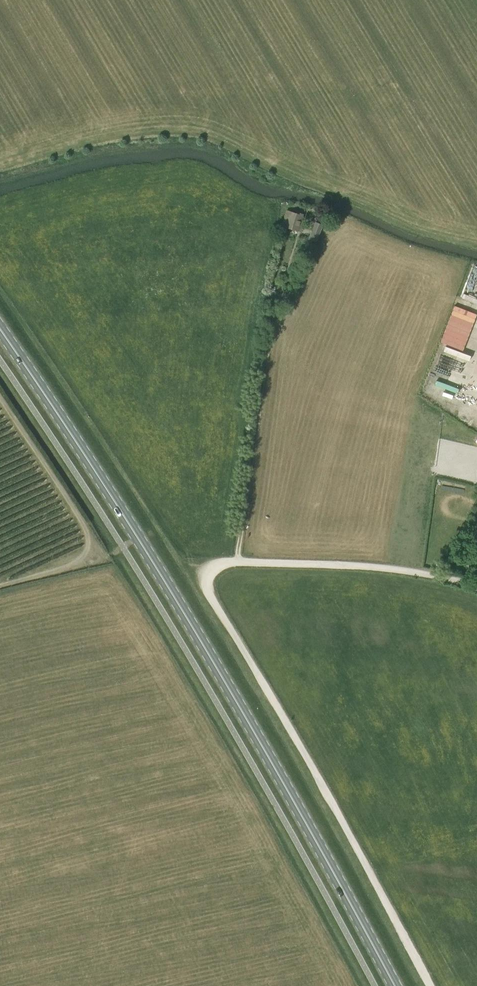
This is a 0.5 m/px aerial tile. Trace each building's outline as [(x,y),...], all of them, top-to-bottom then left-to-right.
[(304,215),(286,210),(282,226),(301,232),(304,222),(302,221),(304,215)] [(325,220),(317,217),(311,233),(319,237),(325,220)]
